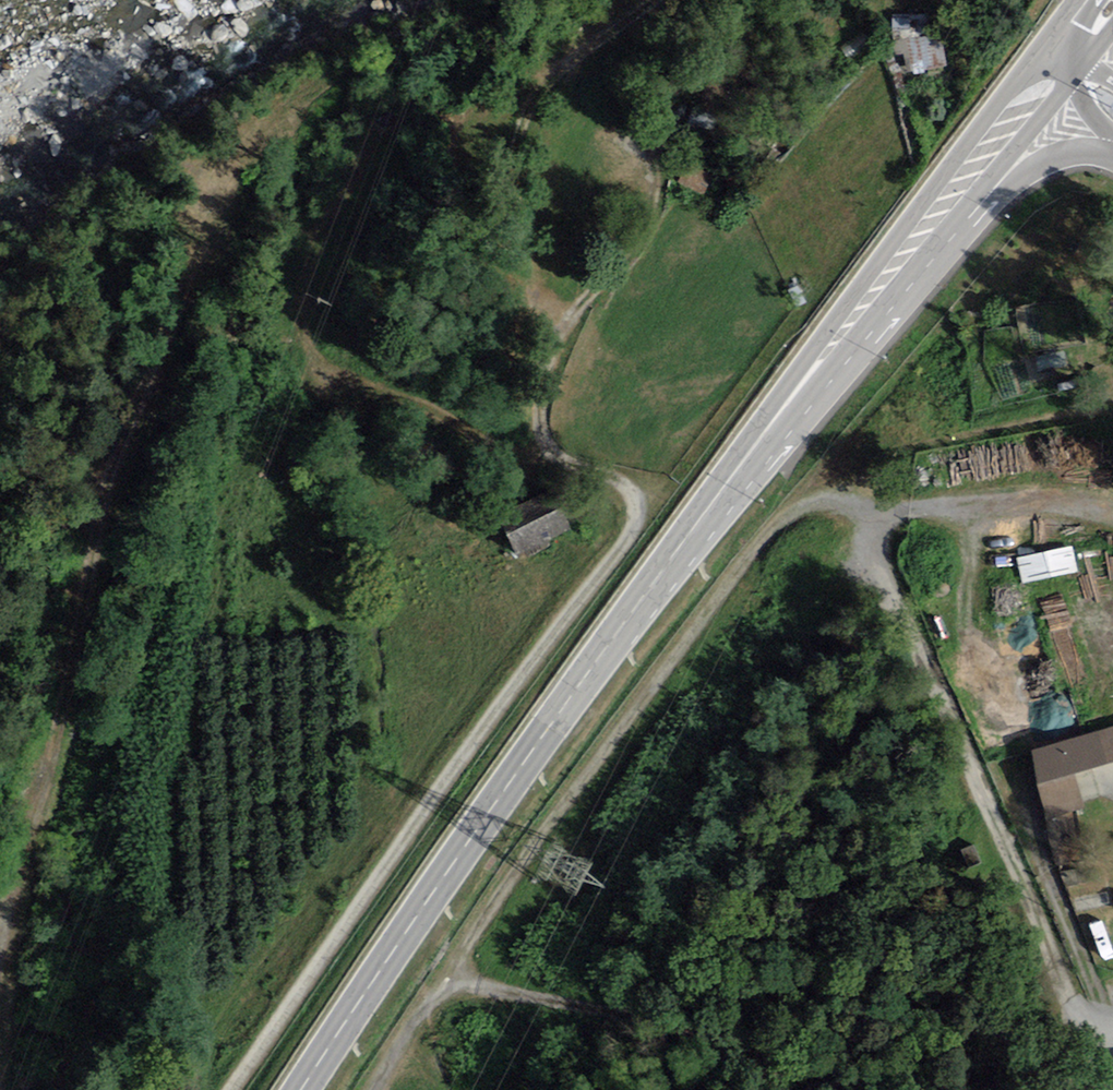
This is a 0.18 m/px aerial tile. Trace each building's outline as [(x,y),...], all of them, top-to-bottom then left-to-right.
[(948,38),(927,38),(927,15),(897,15),(897,42),(910,42),(910,72),(948,71),(948,38)] [(716,176),(688,164),(678,185),(705,198),(716,176)] [(551,492),(497,517),(516,558),(570,533),(551,492)] [(1026,584),(1082,571),(1076,546),(1020,558),(1026,584)] [(1112,762),(1112,726),(1033,750),(1037,785),(1047,820),(1085,808),(1074,774),(1112,762)]
